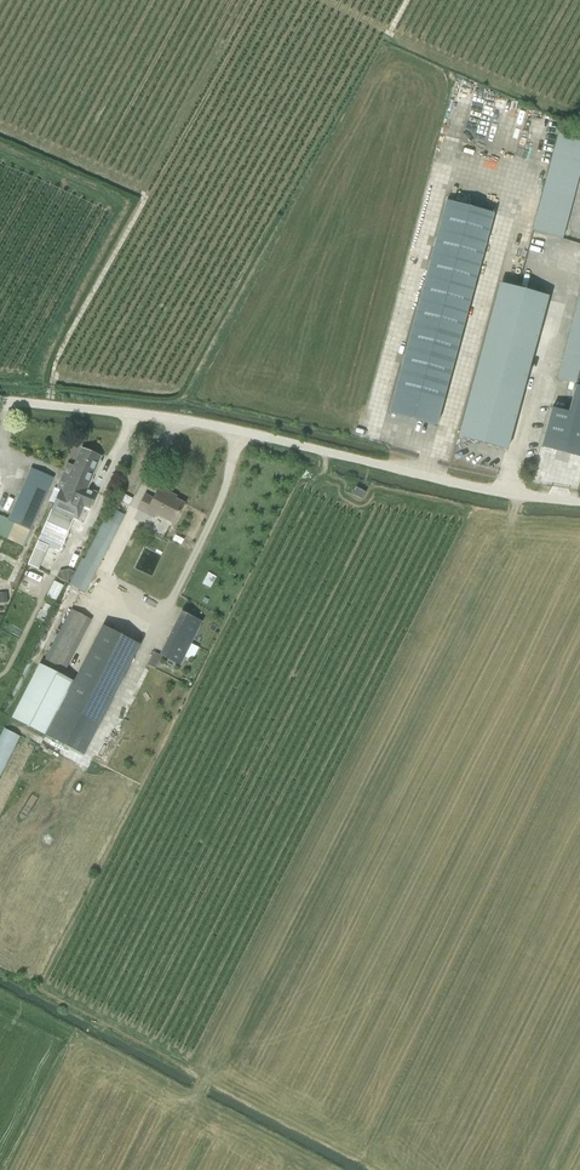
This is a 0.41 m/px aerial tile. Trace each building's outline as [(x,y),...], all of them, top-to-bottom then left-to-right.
[(579,170),(579,140),(558,134),(533,230),(562,239),(579,170)] [(446,201),(431,257),(479,270),(494,214),(446,201)] [(431,257),(414,319),(462,332),(479,270),(431,257)] [(500,284),(493,310),(541,323),(548,297),(500,284)] [(557,379),(570,382),(568,389),(573,391),(575,383),(579,364),(579,294),(557,379)] [(493,310),(484,341),(533,354),(541,323),(493,310)] [(414,319),(396,388),(444,400),(462,332),(414,319)] [(484,341),(473,383),(521,396),(533,354),(484,341)] [(521,396),(473,383),(459,437),(507,450),(517,412),(521,396)] [(565,449),(579,454),(579,388),(575,387),(568,412),(575,414),(565,449)] [(396,388),(389,412),(437,425),(444,400),(396,388)] [(552,407),(543,443),(565,449),(575,414),(568,412),(552,407)] [(68,463),(57,486),(56,488),(56,489),(72,495),(91,452),(81,448),(74,465),(68,463)] [(101,457),(91,452),(72,495),(92,503),(96,492),(87,488),(101,457)] [(32,529),(53,478),(31,468),(8,519),(0,515),(0,536),(24,546),(31,529),(32,529)] [(362,499),(365,492),(356,487),(353,494),(362,499)] [(92,503),(72,495),(56,489),(56,488),(54,488),(49,501),(53,503),(38,541),(60,550),(73,519),(77,520),(83,507),(89,509),(92,503)] [(148,512),(173,524),(184,503),(171,497),(172,494),(159,488),(154,498),(145,495),(138,510),(147,515),(148,512)] [(121,492),(118,499),(130,505),(133,498),(121,492)] [(76,569),(69,584),(75,587),(76,588),(83,591),(85,592),(120,525),(125,515),(110,508),(105,518),(83,560),(82,559),(76,569)] [(46,551),(35,546),(27,564),(39,569),(46,551)] [(211,586),(216,575),(209,572),(204,583),(211,586)] [(48,595),(58,600),(66,583),(56,579),(48,595)] [(70,609),(41,665),(63,676),(92,620),(70,609)] [(181,611),(170,634),(191,644),(202,622),(181,611)] [(73,681),(46,736),(84,755),(140,645),(102,625),(73,681)] [(191,644),(170,634),(159,656),(180,666),(191,644)] [(193,645),(188,654),(194,658),(199,649),(193,645)] [(46,736),(73,681),(63,676),(41,665),(39,664),(11,718),(46,736)] [(21,734),(4,725),(0,733),(0,778),(21,734)]
